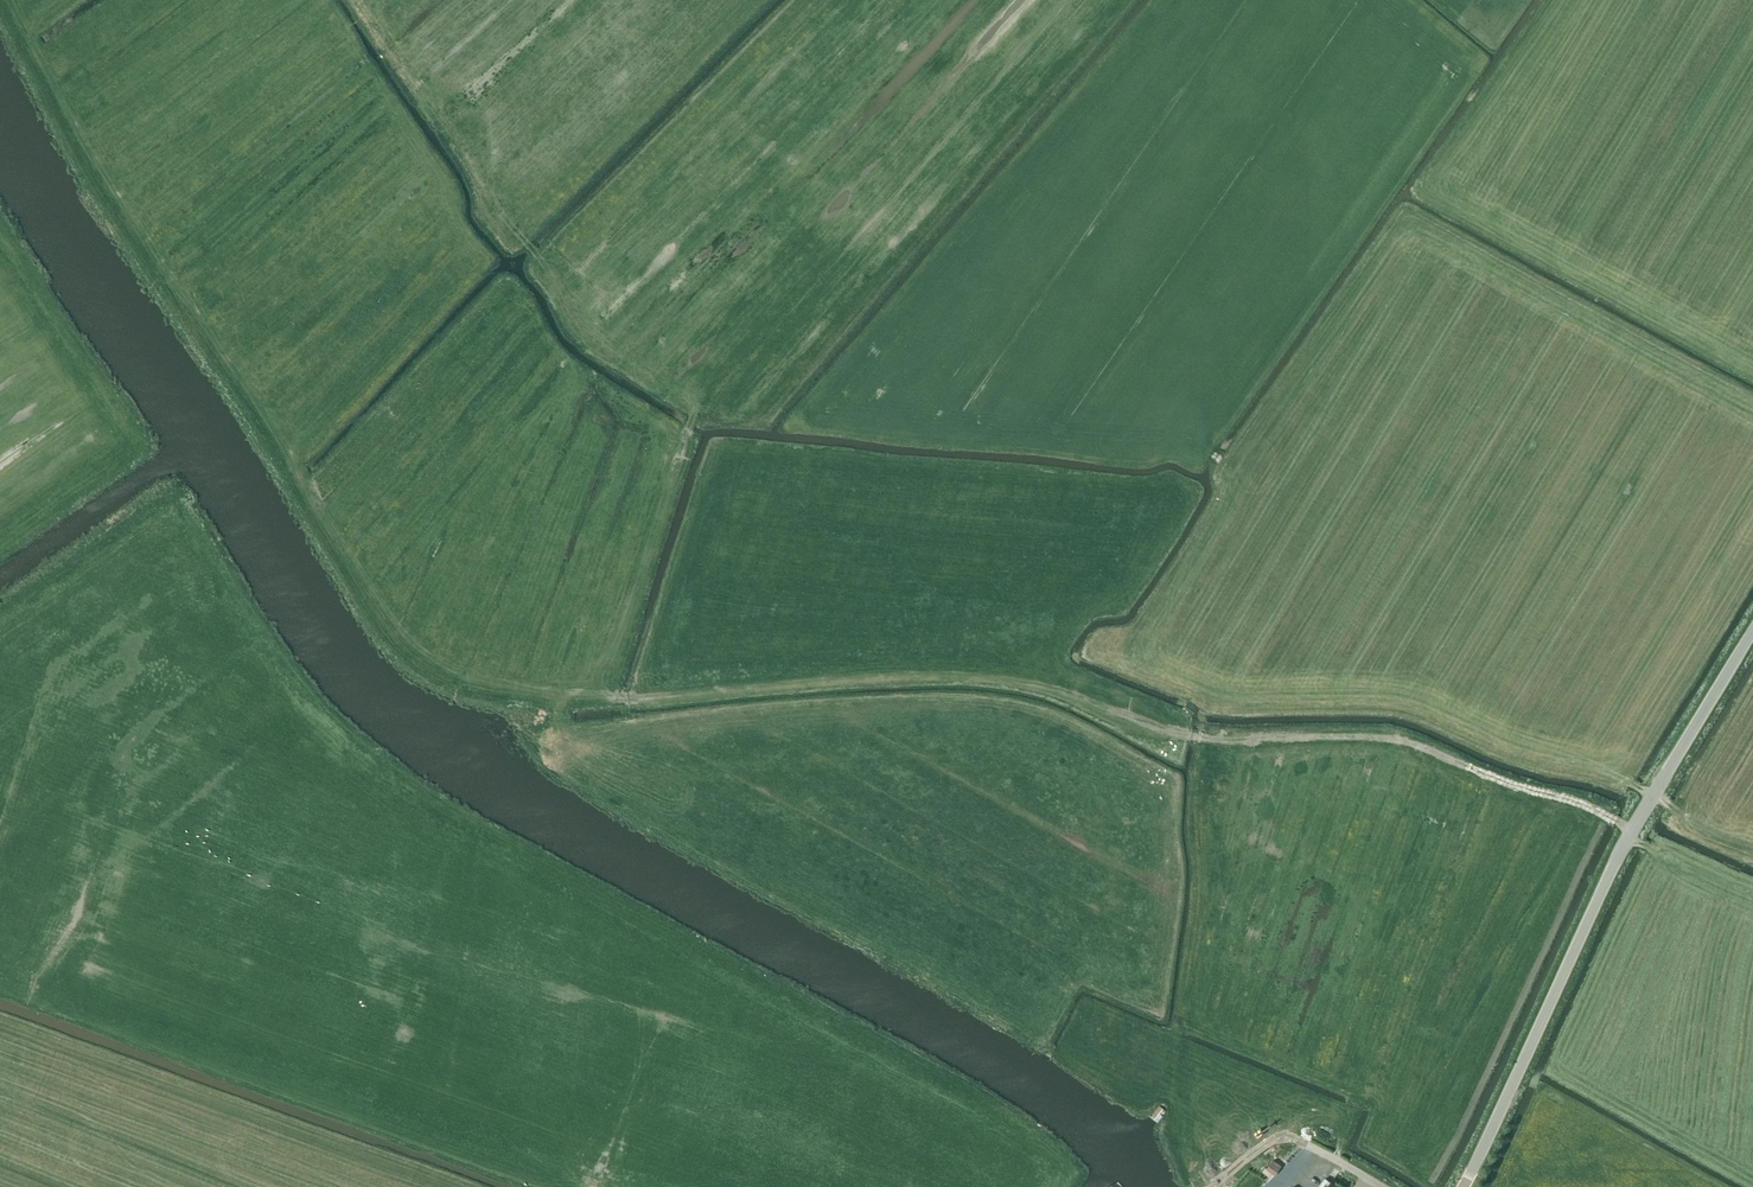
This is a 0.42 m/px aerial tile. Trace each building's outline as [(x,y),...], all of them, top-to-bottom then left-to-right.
[(1281,1167),(1272,1161),(1267,1169),(1275,1175),(1281,1167)] [(1331,1183),(1325,1179),(1319,1186),(1327,1186),(1331,1183)]
